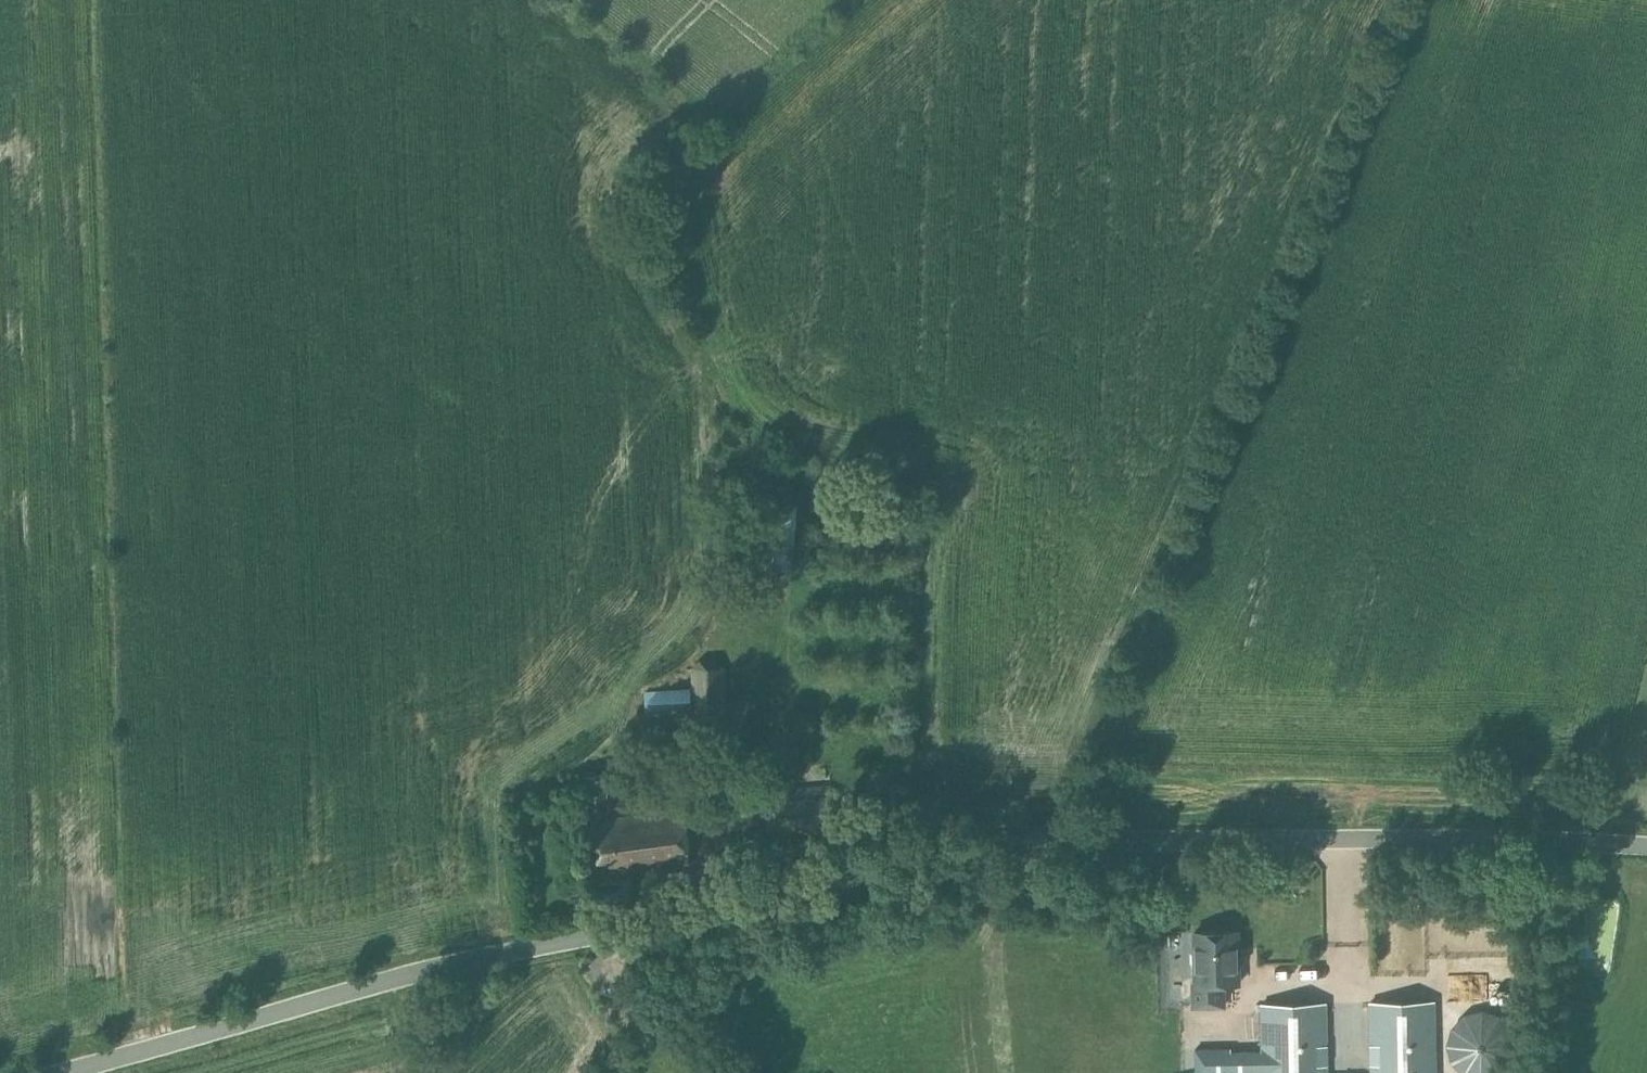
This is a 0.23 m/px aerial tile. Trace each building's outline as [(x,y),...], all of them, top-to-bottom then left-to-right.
[(756,603),(783,606),(785,571),(793,572),(798,507),(764,505),(756,603)] [(692,669),(695,713),(703,722),(718,721),(727,712),(725,668),(715,659),(701,660),(692,669)] [(646,694),(647,718),(693,715),(692,691),(646,694)] [(588,816),(610,814),(607,774),(585,776),(588,816)] [(773,838),(834,836),(832,786),(770,790),(773,838)] [(601,875),(690,864),(683,810),(594,821),(601,875)] [(1225,1005),(1225,983),(1240,983),(1239,932),(1195,933),(1196,983),(1193,983),(1194,1006),(1225,1005)] [(1287,977),(1266,978),(1267,990),(1287,989),(1287,977)] [(1437,1001),(1370,1003),(1370,1072),(1438,1072),(1437,1001)] [(1261,1047),(1195,1049),(1196,1072),(1329,1072),(1328,1003),(1261,1005),(1261,1047)]
